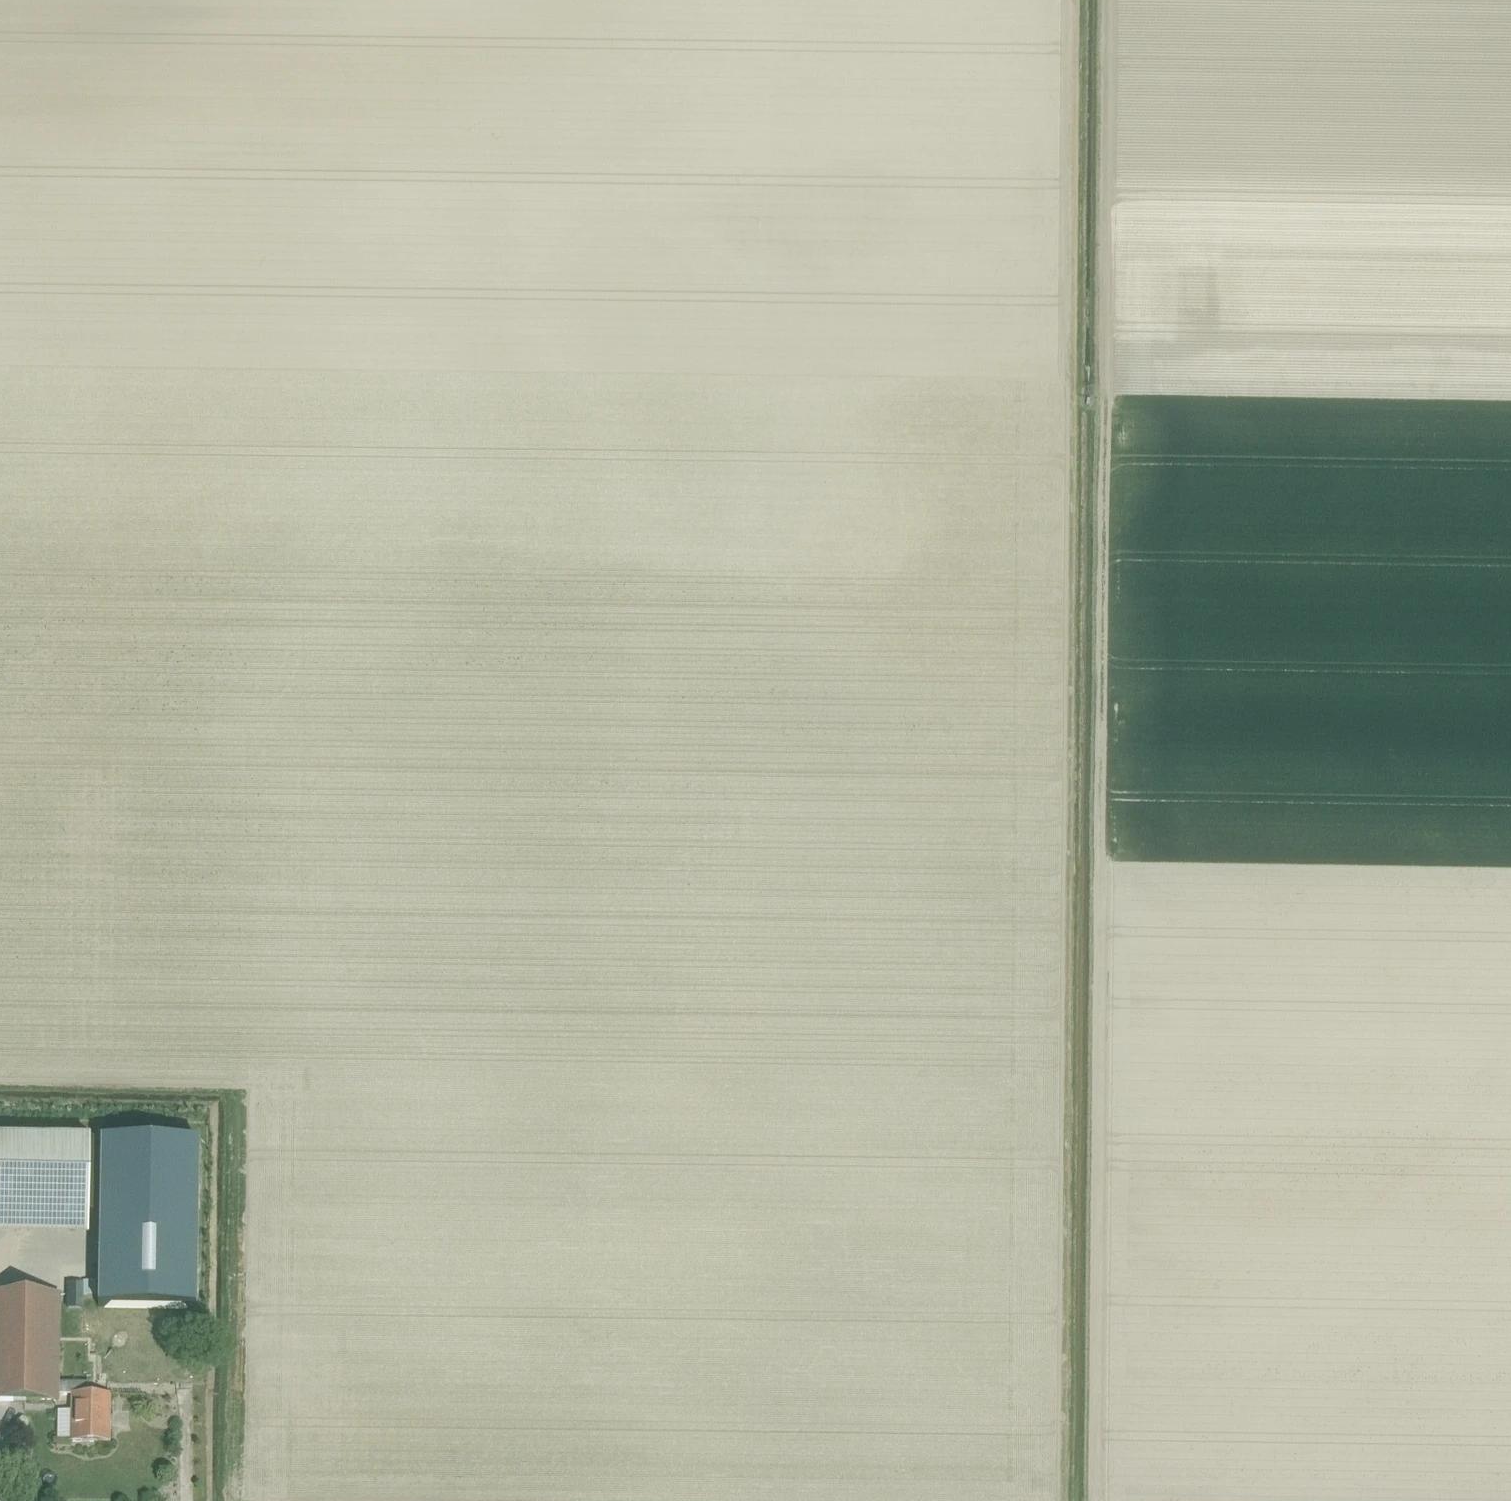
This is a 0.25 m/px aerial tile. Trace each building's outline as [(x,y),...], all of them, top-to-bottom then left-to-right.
[(0,1137),(0,1210),(88,1211),(89,1138),(0,1137)] [(196,1141),(99,1140),(97,1307),(194,1308),(196,1141)] [(109,1395),(89,1395),(89,1383),(58,1383),(59,1295),(0,1294),(0,1401),(58,1401),(58,1395),(72,1395),(71,1442),(109,1442),(109,1395)]
